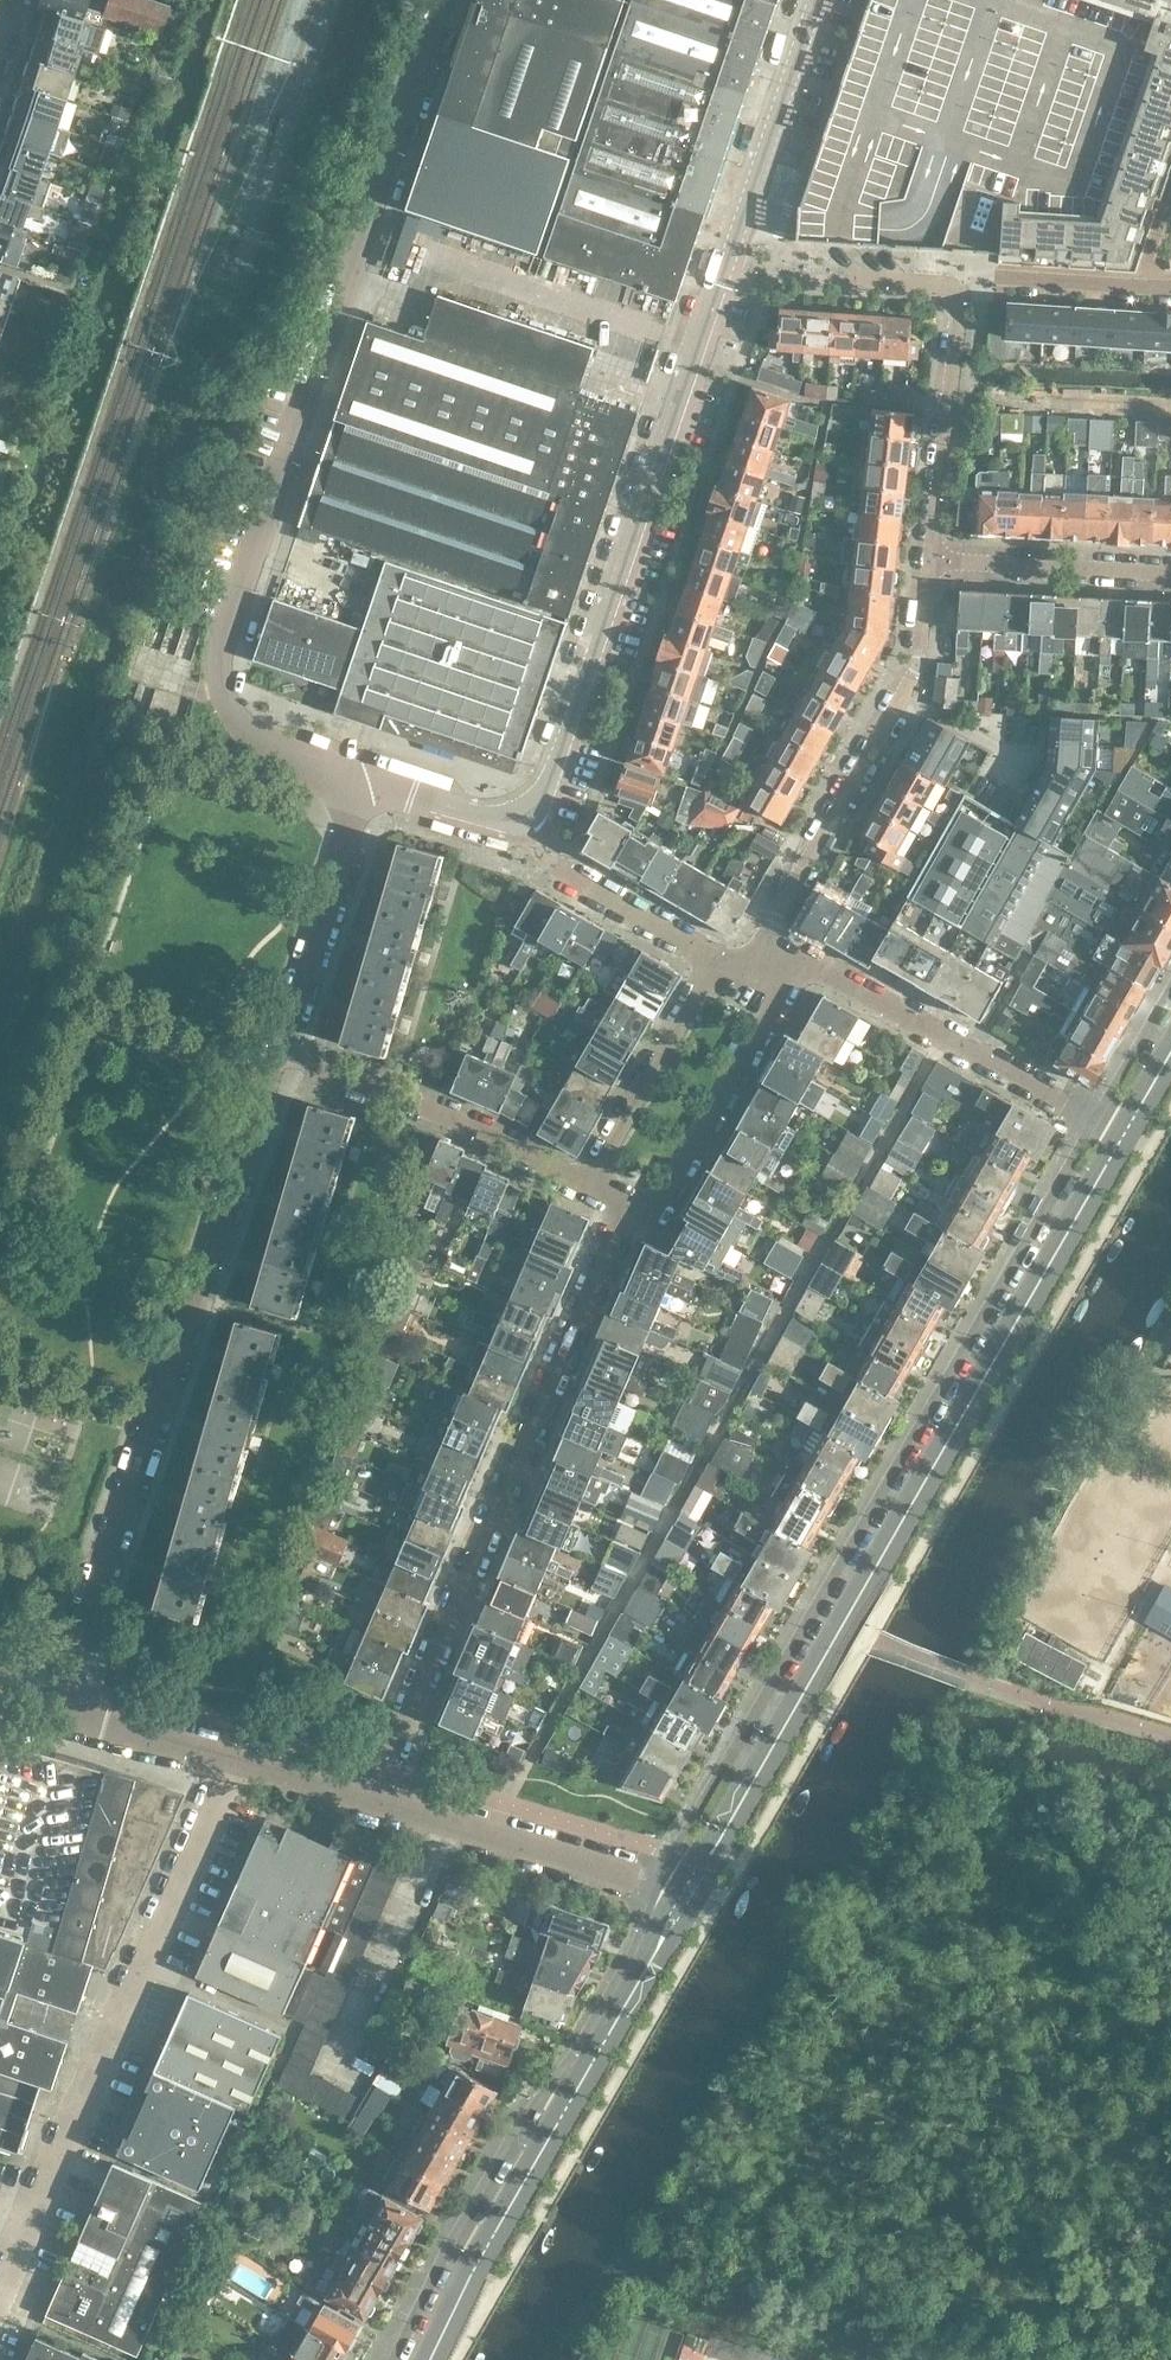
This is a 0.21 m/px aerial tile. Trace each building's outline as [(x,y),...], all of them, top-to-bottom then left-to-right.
[(45,8),(89,21),(100,24),(102,17),(102,15),(86,9),(88,0),(40,0),(38,6),(45,8)] [(102,17),(117,21),(123,0),(107,0),(103,13),(102,15),(102,17)] [(117,21),(131,26),(139,0),(123,0),(117,21)] [(131,26),(144,30),(153,2),(149,0),(139,0),(131,26)] [(451,82),(407,209),(538,254),(571,158),(556,153),(611,0),(484,0),(470,41),(466,40),(464,46),(468,47),(455,83),(451,82)] [(632,2),(735,38),(763,47),(778,3),(768,0),(632,0),(632,2)] [(804,194),(804,214),(799,244),(1137,273),(1170,162),(1170,0),(870,0),(804,194)] [(153,2),(144,30),(160,35),(165,18),(164,18),(167,6),(153,2)] [(632,2),(617,46),(748,90),(763,47),(735,38),(632,2)] [(45,8),(37,32),(93,51),(99,53),(108,27),(89,21),(45,8)] [(163,31),(171,34),(176,19),(167,16),(163,31)] [(93,51),(37,32),(29,59),(72,74),(84,78),(88,65),(93,51)] [(617,46),(603,87),(734,131),(748,90),(617,46)] [(29,59),(21,84),(64,99),(72,74),(29,59)] [(151,71),(148,81),(163,86),(166,76),(151,71)] [(21,84),(13,111),(56,127),(64,99),(21,84)] [(603,87),(574,171),(706,215),(734,131),(603,87)] [(112,116),(129,121),(133,110),(116,104),(112,116)] [(13,111),(3,136),(47,153),(56,127),(13,111)] [(100,141),(117,147),(120,138),(103,132),(100,141)] [(0,146),(0,163),(38,178),(47,153),(3,136),(0,146)] [(116,161),(120,152),(103,146),(100,155),(116,161)] [(29,204),(44,209),(52,184),(38,178),(0,163),(0,192),(29,204)] [(574,171),(545,256),(677,301),(706,215),(574,171)] [(90,183),(86,196),(99,200),(103,188),(90,183)] [(12,226),(11,227),(20,230),(25,214),(39,220),(44,209),(29,204),(0,192),(0,221),(12,226)] [(93,229),(102,203),(88,198),(79,224),(93,229)] [(0,221),(0,261),(15,266),(23,242),(21,241),(25,232),(20,230),(11,227),(12,226),(0,221)] [(85,254),(93,229),(79,224),(70,249),(85,254)] [(72,291),(85,254),(70,249),(68,249),(55,286),(72,291)] [(7,302),(14,284),(11,283),(14,277),(0,272),(0,299),(7,302)] [(369,321),(336,419),(551,492),(552,491),(564,495),(607,508),(639,413),(579,392),(594,347),(439,295),(424,339),(369,321)] [(1042,340),(1045,306),(1009,304),(1007,338),(1042,340)] [(44,316),(53,319),(57,310),(47,306),(44,316)] [(1076,343),(1079,308),(1077,308),(1045,306),(1042,340),(1076,343)] [(1110,345),(1113,310),(1079,308),(1076,343),(1110,345)] [(819,313),(808,312),(804,361),(810,362),(815,358),(815,353),(831,354),(834,314),(832,314),(832,310),(819,309),(819,313)] [(777,348),(778,348),(778,350),(794,351),(794,361),(804,361),(808,312),(781,310),(779,329),(772,329),(771,347),(777,348)] [(1144,347),(1147,313),(1114,311),(1114,310),(1113,310),(1110,345),(1144,347)] [(844,314),(834,314),(831,354),(830,362),(856,364),(857,356),(861,316),(859,315),(859,311),(845,311),(844,314)] [(861,316),(857,356),(883,358),(887,317),(885,317),(885,313),(870,313),(870,316),(861,316)] [(1155,313),(1155,314),(1147,313),(1144,347),(1170,349),(1170,314),(1155,313)] [(887,317),(883,358),(909,360),(909,358),(917,359),(918,340),(911,340),(912,319),(887,317)] [(9,341),(22,345),(25,335),(12,330),(9,341)] [(763,365),(758,379),(789,389),(793,377),(795,378),(795,376),(763,365)] [(19,389),(29,392),(34,378),(24,375),(19,389)] [(805,383),(805,396),(827,399),(828,385),(805,383)] [(839,386),(828,385),(827,399),(838,399),(839,386)] [(889,386),(889,391),(888,405),(909,408),(914,408),(916,390),(889,386)] [(755,388),(746,414),(784,427),(790,407),(788,406),(790,400),(755,388)] [(880,404),(880,391),(861,390),(861,403),(880,404)] [(880,391),(880,404),(888,405),(889,391),(880,391)] [(11,413),(21,416),(27,400),(17,396),(11,413)] [(872,414),(870,435),(910,440),(910,439),(913,439),(915,425),(912,425),(913,413),(874,408),(874,415),(872,414)] [(746,414),(738,438),(775,451),(784,427),(746,414)] [(1002,414),(986,414),(986,430),(1001,430),(1002,414)] [(1022,414),(1002,414),(1002,428),(1022,428),(1022,414)] [(1042,415),(1024,415),(1024,432),(1042,432),(1042,415)] [(1070,431),(1071,417),(1049,416),(1048,430),(1070,431)] [(830,418),(828,428),(841,432),(844,421),(830,418)] [(300,526),(294,545),(329,557),(331,554),(383,571),(389,555),(462,580),(560,613),(569,616),(582,580),(607,508),(564,495),(552,491),(551,492),(336,419),(300,525),(300,526)] [(1112,420),(1092,419),(1091,448),(1111,449),(1112,420)] [(795,431),(815,437),(818,426),(799,420),(795,431)] [(1137,421),(1136,445),(1158,446),(1159,437),(1159,422),(1137,421)] [(1159,422),(1159,437),(1170,438),(1170,423),(1159,422)] [(804,434),(791,431),(788,440),(801,444),(804,434)] [(870,435),(867,461),(907,466),(907,464),(910,465),(911,451),(909,451),(910,440),(870,435)] [(738,438),(730,463),(767,476),(792,485),(795,475),(770,467),(775,451),(738,438)] [(835,444),(824,443),(822,456),(834,457),(835,444)] [(1067,493),(1064,538),(1086,539),(1091,452),(1078,451),(1076,493),(1067,493)] [(1101,453),(1091,452),(1086,539),(1109,540),(1112,495),(1099,495),(1101,453)] [(1022,491),(1019,535),(1042,537),(1046,473),(1045,473),(1045,468),(1046,455),(1046,454),(1035,454),(1034,468),(1033,468),(1033,472),(1032,491),(1022,491)] [(1112,495),(1109,540),(1131,542),(1135,478),(1134,478),(1135,462),(1135,458),(1124,457),(1122,483),(1122,496),(1112,495)] [(863,486),(862,487),(904,493),(904,491),(906,491),(908,477),(906,477),(907,466),(867,461),(855,460),(852,484),(863,486)] [(817,461),(814,480),(828,482),(832,463),(817,461)] [(1135,478),(1131,542),(1153,543),(1156,498),(1144,497),(1144,484),(1144,476),(1143,472),(1144,462),(1135,462),(1134,478),(1135,478)] [(718,486),(718,487),(758,501),(767,476),(730,463),(726,475),(723,474),(719,486),(718,486)] [(977,475),(974,533),(997,534),(999,470),(981,470),(977,475)] [(1010,471),(999,470),(997,534),(1019,535),(1022,491),(1009,490),(1010,471)] [(1046,473),(1042,537),(1064,538),(1067,493),(1066,493),(1067,480),(1055,479),(1055,474),(1046,473)] [(1153,543),(1170,544),(1170,475),(1167,475),(1167,485),(1167,498),(1156,498),(1153,543)] [(718,487),(709,512),(756,527),(764,503),(758,501),(718,487)] [(859,513),(901,519),(901,517),(904,514),(905,508),(902,505),(904,493),(862,487),(859,513)] [(809,505),(818,507),(820,494),(811,492),(809,505)] [(786,510),(800,513),(804,498),(791,494),(786,510)] [(858,522),(857,538),(898,543),(898,542),(901,539),(901,533),(899,530),(901,519),(859,513),(838,509),(837,520),(858,522)] [(708,526),(704,537),(742,550),(750,526),(709,512),(710,513),(706,525),(708,526)] [(786,536),(796,539),(799,528),(789,525),(786,536)] [(818,532),(807,530),(804,545),(815,547),(818,532)] [(704,537),(696,562),(733,575),(738,561),(750,565),(754,554),(742,550),(704,537)] [(844,565),(853,565),(895,569),(896,559),(899,557),(899,550),(897,547),(898,543),(857,538),(847,537),(844,565)] [(779,563),(789,566),(794,553),(784,549),(779,563)] [(275,599),(254,659),(343,689),(340,698),(336,712),(513,773),(518,758),(521,759),(567,622),(558,619),(560,613),(462,580),(389,555),(383,571),(363,629),(275,599)] [(796,575),(801,576),(810,577),(813,564),(798,561),(796,575)] [(687,586),(725,599),(734,602),(742,578),(733,575),(696,562),(687,586)] [(853,565),(851,590),(892,594),(893,585),(895,584),(897,575),(895,573),(895,569),(853,565)] [(789,581),(779,581),(779,591),(789,591),(789,581)] [(836,595),(838,586),(821,583),(820,592),(836,595)] [(687,586),(679,611),(716,624),(725,599),(687,586)] [(851,590),(847,622),(848,623),(887,636),(888,631),(889,620),(892,618),(892,610),(890,609),(892,594),(851,590)] [(961,590),(957,647),(957,651),(964,651),(969,648),(970,630),(984,631),(986,592),(961,590)] [(1011,593),(986,592),(984,631),(995,631),(994,672),(1005,672),(1006,650),(1007,650),(1011,593)] [(1011,593),(1007,650),(1016,650),(1017,642),(1031,643),(1032,633),(1034,594),(1011,593)] [(1032,633),(1031,643),(1031,651),(1043,652),(1042,671),(1052,671),(1053,652),(1054,652),(1057,596),(1034,594),(1032,633)] [(1057,596),(1054,652),(1064,653),(1065,635),(1077,635),(1079,636),(1082,597),(1057,596)] [(1079,636),(1077,635),(1076,654),(1101,655),(1105,598),(1082,597),(1079,636)] [(1105,598),(1101,655),(1101,665),(1111,665),(1112,655),(1113,637),(1126,638),(1129,600),(1105,598)] [(1129,600),(1126,638),(1138,639),(1135,673),(1147,674),(1147,679),(1148,679),(1149,657),(1153,601),(1129,600)] [(1149,657),(1148,679),(1158,679),(1160,640),(1170,640),(1170,602),(1153,601),(1149,657)] [(768,615),(778,620),(784,610),(778,607),(770,609),(768,615)] [(674,622),(669,635),(708,649),(712,636),(730,643),(735,631),(716,624),(679,611),(675,623),(674,622)] [(754,638),(763,643),(774,621),(765,616),(754,638)] [(847,622),(834,645),(871,666),(875,658),(879,657),(883,650),(881,647),(887,636),(848,623),(847,622)] [(667,635),(659,659),(700,674),(708,649),(669,635),(667,635)] [(751,668),(763,643),(752,638),(743,659),(748,667),(751,668)] [(834,645),(821,667),(858,689),(859,687),(863,686),(866,680),(865,677),(871,666),(834,645)] [(784,651),(774,646),(769,656),(779,661),(784,651)] [(658,674),(654,685),(691,698),(700,674),(659,659),(658,660),(660,661),(656,673),(658,674)] [(953,677),(954,664),(940,662),(935,707),(980,712),(981,702),(959,699),(960,678),(953,677)] [(821,667),(808,690),(846,711),(847,709),(850,708),(853,702),(852,699),(858,689),(821,667)] [(777,677),(764,670),(755,689),(767,695),(777,677)] [(727,682),(743,688),(749,673),(743,671),(729,678),(727,682)] [(654,685),(645,710),(683,723),(693,726),(701,701),(691,698),(654,685)] [(1049,709),(1049,687),(1040,687),(1040,709),(1049,709)] [(808,690),(796,711),(833,732),(837,731),(841,725),(839,722),(846,711),(808,690)] [(766,702),(754,695),(745,713),(757,720),(766,702)] [(1057,707),(1073,707),(1073,695),(1057,695),(1057,707)] [(1006,709),(1025,709),(1025,696),(1006,696),(1006,709)] [(1098,710),(1098,701),(1074,701),(1074,710),(1098,710)] [(1121,701),(1098,701),(1098,710),(1121,710),(1121,702),(1121,701)] [(1146,701),(1145,714),(1163,715),(1163,701),(1146,701)] [(991,702),(981,702),(980,712),(990,712),(991,702)] [(1135,703),(1121,702),(1121,710),(1121,713),(1134,714),(1135,703)] [(645,710),(637,734),(675,747),(683,723),(645,710)] [(796,711),(783,734),(820,755),(821,754),(824,754),(828,747),(826,745),(833,732),(796,711)] [(1098,743),(1100,720),(1046,715),(1044,741),(1098,745),(1098,743)] [(928,718),(915,741),(958,764),(971,741),(928,718)] [(1134,743),(1146,721),(1125,720),(1124,742),(1134,743)] [(710,730),(720,734),(723,726),(713,722),(710,730)] [(1157,722),(1153,730),(1161,734),(1167,723),(1164,722),(1157,722)] [(739,725),(732,738),(734,738),(745,744),(751,731),(739,725)] [(675,747),(637,734),(628,760),(638,763),(638,765),(664,774),(666,775),(675,747)] [(783,734),(770,756),(808,777),(811,776),(815,770),(814,766),(820,755),(783,734)] [(746,745),(745,744),(734,738),(728,748),(741,755),(746,745)] [(696,751),(711,756),(715,746),(699,741),(696,751)] [(915,741),(904,762),(947,785),(958,764),(915,741)] [(1098,748),(1098,745),(1044,741),(1043,764),(1096,769),(1098,748)] [(770,756),(758,779),(795,800),(795,799),(799,798),(802,792),(801,789),(808,777),(770,756)] [(723,759),(717,772),(726,776),(732,763),(723,759)] [(904,762),(890,788),(924,806),(935,787),(933,786),(936,781),(904,762)] [(977,773),(981,766),(973,762),(968,763),(966,767),(977,773)] [(622,794),(621,796),(648,805),(653,807),(664,774),(638,765),(635,764),(634,767),(627,764),(618,792),(622,794)] [(1096,770),(1096,769),(1043,764),(1034,779),(1077,803),(1093,775),(1096,770)] [(1167,816),(1170,819),(1170,787),(1167,785),(1162,793),(1150,786),(1155,778),(1134,765),(1119,789),(1167,816)] [(1117,772),(1096,770),(1093,775),(1110,784),(1117,772)] [(686,784),(698,787),(702,775),(690,771),(686,784)] [(750,797),(747,802),(781,822),(783,820),(786,819),(790,814),(788,811),(795,800),(758,779),(748,796),(750,797)] [(1077,803),(1034,779),(1022,800),(1065,824),(1077,803)] [(607,783),(605,789),(615,792),(617,786),(607,783)] [(703,791),(693,819),(691,825),(730,829),(743,806),(706,784),(703,791)] [(703,791),(688,785),(678,813),(693,819),(703,791)] [(890,788),(876,811),(910,830),(924,806),(890,788)] [(951,788),(946,797),(959,805),(964,796),(951,788)] [(1167,816),(1119,789),(1105,813),(1122,824),(1153,842),(1161,828),(1167,816)] [(648,805),(621,796),(619,803),(634,808),(629,816),(639,821),(648,805)] [(911,896),(875,958),(928,989),(1021,827),(1010,821),(964,796),(959,805),(951,820),(945,829),(909,895),(911,896)] [(1065,824),(1022,800),(1010,821),(1021,827),(1056,847),(1065,824)] [(1114,838),(1122,824),(1105,813),(1101,811),(1097,808),(1095,812),(1089,823),(1084,832),(1088,835),(1119,852),(1124,844),(1114,838)] [(623,822),(601,810),(589,830),(593,833),(584,850),(614,867),(633,834),(636,829),(639,824),(626,817),(623,822)] [(928,820),(945,829),(951,820),(934,810),(928,820)] [(873,840),(867,851),(889,863),(900,869),(906,858),(897,853),(910,830),(876,811),(863,834),(873,840)] [(668,827),(673,818),(662,812),(657,822),(668,827)] [(693,819),(678,813),(675,820),(691,825),(693,819)] [(1167,816),(1161,828),(1170,834),(1170,819),(1167,816)] [(1084,832),(1089,823),(1082,819),(1077,828),(1084,832)] [(1056,847),(1021,827),(928,989),(982,1020),(1075,857),(1056,847)] [(636,829),(633,834),(614,867),(640,882),(661,846),(665,839),(652,831),(649,838),(636,829)] [(758,835),(756,838),(752,845),(773,857),(779,847),(758,835)] [(1143,908),(1170,924),(1170,883),(1161,877),(1151,871),(1119,852),(1088,835),(1070,867),(1143,908)] [(696,840),(689,851),(699,857),(705,845),(696,840)] [(380,909),(421,921),(429,896),(433,897),(437,883),(433,882),(441,854),(400,842),(380,909)] [(661,846),(640,882),(663,896),(684,859),(661,846)] [(1161,877),(1170,883),(1170,851),(1170,850),(1165,847),(1151,871),(1161,877)] [(722,872),(732,878),(734,875),(742,861),(731,855),(722,872)] [(856,863),(865,869),(872,858),(858,859),(856,863)] [(684,859),(663,896),(687,909),(707,872),(684,859)] [(913,875),(918,866),(912,863),(907,872),(913,875)] [(1124,942),(1160,963),(1163,964),(1170,950),(1170,949),(1170,947),(1170,924),(1143,908),(1070,867),(1051,900),(1124,942)] [(707,872),(687,909),(709,922),(730,885),(729,885),(707,872)] [(851,895),(824,940),(848,954),(869,918),(875,908),(862,901),(874,879),(864,873),(851,895)] [(730,885),(709,922),(731,935),(751,899),(746,896),(747,895),(739,891),(745,882),(734,875),(732,878),(729,885),(730,885)] [(516,924),(531,933),(518,954),(527,959),(540,938),(560,902),(538,888),(516,924)] [(829,894),(822,891),(801,927),(824,940),(845,904),(829,894)] [(881,898),(873,911),(883,917),(891,904),(881,898)] [(1037,924),(1110,966),(1148,987),(1153,978),(1151,978),(1160,963),(1124,942),(1051,900),(1037,924)] [(560,902),(540,938),(555,947),(543,968),(550,972),(563,952),(583,915),(560,902)] [(361,976),(402,988),(409,962),(413,963),(414,963),(417,949),(413,948),(421,921),(380,909),(361,976)] [(583,915),(563,952),(585,965),(593,952),(606,929),(583,915)] [(869,918),(848,954),(870,967),(875,958),(891,930),(869,918)] [(1086,983),(1097,990),(1133,1011),(1146,987),(1148,987),(1110,966),(1037,924),(1024,947),(1038,955),(1050,962),(1086,983)] [(606,929),(593,952),(605,959),(606,959),(615,943),(619,936),(606,929)] [(643,949),(642,950),(630,973),(629,973),(670,997),(684,973),(643,949)] [(1036,987),(1050,962),(1038,955),(1024,980),(1036,987)] [(606,959),(605,959),(600,968),(624,982),(616,996),(653,1017),(657,1020),(670,997),(629,973),(630,973),(606,959)] [(398,1016),(394,1015),(402,988),(361,976),(341,1043),(382,1054),(390,1029),(394,1030),(398,1016)] [(1059,1030),(1070,1036),(1107,1057),(1115,1043),(1116,1044),(1121,1035),(1120,1034),(1083,1013),(1074,1007),(1036,987),(1024,980),(1010,1003),(1025,1012),(1031,1001),(1051,1013),(1053,1011),(1065,1018),(1059,1030)] [(1074,1007),(1083,1013),(1120,1034),(1133,1011),(1097,990),(1086,983),(1074,1007)] [(604,1018),(603,1018),(640,1039),(653,1017),(616,996),(610,1007),(589,995),(583,1006),(604,1018)] [(861,1016),(824,995),(811,1017),(848,1039),(861,1016)] [(538,1011),(554,1020),(561,1007),(545,998),(538,1011)] [(597,1029),(590,1041),(627,1062),(640,1039),(603,1018),(604,1018),(583,1006),(581,1004),(575,1015),(590,1023),(589,1025),(597,1029)] [(1015,1021),(1005,1015),(997,1028),(1007,1034),(1015,1021)] [(848,1039),(811,1017),(798,1040),(835,1060),(848,1039)] [(516,1029),(509,1026),(505,1036),(512,1039),(516,1029)] [(1049,1049),(1045,1056),(1094,1084),(1108,1059),(1107,1058),(1107,1057),(1070,1036),(1059,1030),(1049,1049)] [(835,1060),(798,1040),(786,1032),(772,1056),(813,1080),(826,1057),(834,1062),(835,1060)] [(468,1052),(451,1091),(476,1101),(493,1062),(503,1040),(491,1035),(489,1034),(483,1050),(488,1052),(485,1059),(468,1052)] [(512,1085),(517,1073),(503,1067),(513,1044),(503,1040),(493,1062),(476,1101),(501,1112),(512,1085)] [(561,1044),(556,1051),(568,1058),(578,1063),(614,1084),(627,1062),(590,1041),(582,1056),(561,1044)] [(899,1069),(912,1076),(925,1054),(913,1046),(899,1069)] [(562,1067),(568,1058),(556,1051),(552,1049),(547,1058),(550,1060),(562,1067)] [(813,1080),(772,1056),(759,1079),(763,1082),(800,1103),(813,1080)] [(939,1060),(922,1089),(938,1098),(955,1069),(939,1060)] [(614,1084),(578,1063),(572,1072),(565,1085),(601,1106),(614,1084)] [(521,1091),(532,1070),(521,1065),(517,1073),(512,1085),(521,1091)] [(955,1069),(938,1098),(954,1107),(971,1079),(955,1069)] [(898,1079),(890,1091),(899,1097),(907,1084),(898,1079)] [(971,1079),(954,1107),(971,1117),(978,1104),(987,1088),(971,1079)] [(800,1103),(763,1082),(750,1104),(787,1125),(800,1103)] [(517,1112),(528,1095),(521,1091),(512,1085),(501,1112),(514,1118),(517,1112)] [(565,1085),(552,1108),(593,1131),(606,1109),(601,1106),(565,1085)] [(883,1088),(870,1111),(886,1121),(899,1098),(883,1088)] [(987,1088),(978,1104),(999,1116),(1008,1100),(987,1088)] [(942,1102),(923,1091),(911,1112),(930,1123),(942,1102)] [(352,1114),(311,1102),(291,1169),(333,1182),(341,1157),(345,1158),(348,1144),(344,1142),(349,1126),(352,1114)] [(551,1109),(540,1103),(527,1127),(579,1155),(593,1131),(552,1108),(551,1109)] [(1014,1103),(998,1131),(997,1132),(1027,1149),(1026,1151),(1035,1157),(1035,1155),(1037,1156),(1039,1152),(1043,1152),(1047,1145),(1046,1141),(1054,1127),(1014,1103)] [(787,1125),(750,1104),(738,1126),(774,1147),(782,1134),(798,1144),(804,1136),(787,1125)] [(936,1128),(912,1113),(897,1137),(921,1152),(936,1128)] [(872,1114),(859,1137),(874,1145),(887,1122),(872,1114)] [(774,1147),(738,1126),(725,1149),(769,1175),(782,1152),(774,1147)] [(871,1145),(846,1130),(834,1152),(834,1153),(859,1167),(871,1145)] [(996,1130),(982,1155),(1019,1176),(1025,1167),(1029,1166),(1035,1157),(1026,1151),(1027,1149),(997,1132),(998,1131),(996,1130)] [(440,1208),(448,1192),(449,1192),(465,1153),(467,1148),(441,1137),(437,1147),(436,1149),(429,1167),(425,1176),(416,1197),(440,1208)] [(921,1152),(897,1137),(882,1161),(906,1176),(921,1152)] [(426,1143),(418,1162),(429,1167),(436,1149),(437,1147),(426,1143)] [(725,1149),(712,1170),(748,1192),(756,1179),(779,1192),(784,1184),(769,1175),(725,1149)] [(448,1192),(440,1208),(437,1214),(445,1217),(456,1195),(471,1201),(469,1206),(470,1206),(487,1167),(489,1163),(465,1153),(449,1192),(448,1192)] [(827,1163),(820,1175),(846,1190),(859,1168),(834,1153),(827,1163)] [(982,1155),(969,1179),(1008,1202),(1015,1191),(1013,1187),(1019,1176),(982,1155)] [(494,1218),(499,1207),(509,1182),(511,1178),(487,1167),(470,1206),(469,1206),(465,1216),(490,1227),(494,1218)] [(902,1178),(881,1167),(870,1187),(891,1199),(902,1178)] [(748,1192),(708,1168),(695,1192),(745,1220),(746,1221),(758,1228),(762,1220),(755,1215),(741,1206),(748,1192)] [(272,1236),(313,1249),(321,1223),(325,1224),(329,1210),(325,1209),(333,1182),(291,1169),(272,1236)] [(959,1173),(946,1197),(992,1224),(997,1215),(1001,1215),(1008,1202),(969,1179),(959,1173)] [(509,1182),(499,1207),(512,1213),(523,1188),(509,1182)] [(898,1203),(868,1186),(852,1213),(863,1219),(883,1230),(898,1203)] [(939,1205),(931,1220),(942,1227),(941,1228),(945,1230),(946,1228),(973,1243),(974,1241),(983,1246),(988,1239),(986,1235),(992,1224),(946,1197),(935,1191),(930,1199),(939,1205)] [(745,1220),(694,1192),(681,1215),(731,1243),(745,1220)] [(553,1200),(542,1225),(581,1242),(591,1217),(553,1200)] [(499,1207),(494,1218),(508,1223),(512,1213),(499,1207)] [(800,1224),(816,1234),(824,1222),(807,1211),(800,1224)] [(923,1251),(930,1256),(970,1279),(977,1268),(975,1264),(982,1251),(981,1250),(983,1246),(974,1241),(973,1243),(946,1228),(945,1230),(941,1228),(942,1227),(931,1220),(915,1211),(906,1227),(930,1240),(923,1251)] [(863,1219),(852,1213),(847,1223),(858,1228),(863,1219)] [(732,1244),(731,1243),(685,1218),(667,1250),(681,1258),(740,1284),(746,1272),(723,1261),(732,1244)] [(542,1225),(532,1248),(571,1265),(581,1242),(542,1225)] [(793,1249),(804,1256),(816,1234),(805,1228),(793,1249)] [(488,1232),(479,1254),(488,1258),(497,1236),(488,1232)] [(313,1249),(272,1236),(252,1304),(294,1316),(296,1308),(302,1290),(306,1291),(310,1276),(306,1275),(313,1249)] [(857,1251),(836,1239),(822,1263),(843,1275),(857,1251)] [(667,1250),(643,1240),(633,1264),(671,1281),(689,1289),(693,1279),(675,1271),(681,1258),(667,1250)] [(804,1256),(793,1249),(777,1240),(763,1262),(791,1277),(804,1256)] [(513,1269),(521,1273),(560,1290),(571,1265),(532,1248),(526,1263),(517,1259),(513,1269)] [(907,1278),(915,1282),(914,1283),(941,1299),(940,1302),(949,1307),(950,1305),(951,1306),(959,1292),(963,1292),(970,1279),(930,1256),(922,1269),(891,1251),(882,1265),(901,1276),(907,1279),(907,1278)] [(397,1276),(420,1286),(430,1263),(406,1253),(397,1276)] [(479,1254),(473,1267),(469,1277),(478,1281),(488,1258),(479,1254)] [(473,1267),(450,1257),(446,1267),(469,1277),(473,1267)] [(830,1298),(843,1275),(822,1263),(809,1286),(827,1297),(830,1298)] [(633,1264),(623,1287),(661,1304),(667,1291),(705,1307),(709,1298),(689,1289),(671,1281),(633,1264)] [(521,1273),(511,1296),(550,1313),(560,1290),(521,1273)] [(887,1298),(886,1300),(933,1327),(939,1317),(943,1316),(949,1307),(940,1302),(941,1299),(914,1283),(915,1282),(907,1278),(907,1279),(901,1276),(888,1299),(887,1298)] [(400,1282),(391,1303),(405,1309),(414,1288),(400,1282)] [(809,1286),(795,1310),(813,1321),(827,1297),(809,1286)] [(623,1287),(612,1312),(651,1329),(670,1337),(675,1339),(679,1329),(655,1318),(661,1304),(623,1287)] [(763,1322),(773,1299),(751,1289),(739,1311),(763,1322)] [(481,1301),(477,1310),(539,1338),(550,1313),(511,1296),(504,1312),(481,1301)] [(886,1300),(873,1323),(923,1352),(929,1341),(928,1337),(933,1327),(886,1300)] [(390,1304),(381,1324),(395,1331),(404,1310),(390,1304)] [(539,1338),(477,1310),(473,1319),(497,1330),(490,1345),(529,1362),(539,1338)] [(751,1347),(763,1322),(739,1311),(728,1337),(751,1347)] [(612,1312),(601,1337),(640,1353),(645,1341),(662,1348),(668,1343),(670,1337),(651,1329),(612,1312)] [(816,1331),(792,1318),(783,1334),(807,1347),(816,1331)] [(266,1374),(270,1375),(274,1361),(270,1360),(278,1331),(237,1319),(217,1391),(258,1403),(266,1374)] [(873,1323),(859,1347),(906,1374),(911,1365),(916,1365),(923,1352),(873,1323)] [(783,1334),(768,1362),(791,1375),(802,1355),(825,1369),(829,1361),(807,1347),(783,1334)] [(601,1337),(591,1361),(630,1377),(640,1381),(651,1357),(640,1353),(601,1337)] [(742,1369),(751,1347),(728,1337),(718,1359),(742,1369)] [(477,1341),(468,1363),(519,1386),(529,1362),(490,1345),(477,1341)] [(859,1347),(846,1370),(856,1377),(856,1378),(859,1380),(860,1378),(887,1394),(889,1391),(897,1397),(902,1389),(900,1385),(906,1374),(859,1347)] [(519,1386),(468,1363),(450,1355),(445,1366),(467,1376),(466,1379),(474,1382),(470,1392),(466,1390),(465,1391),(504,1409),(508,1411),(519,1386)] [(377,1380),(384,1360),(372,1356),(365,1376),(377,1380)] [(731,1392),(742,1369),(718,1359),(708,1382),(731,1392)] [(851,1394),(845,1406),(885,1429),(891,1418),(889,1414),(897,1401),(895,1400),(897,1397),(889,1391),(887,1394),(860,1378),(859,1380),(856,1378),(856,1377),(846,1370),(830,1360),(820,1377),(851,1394)] [(591,1361),(581,1383),(620,1400),(626,1387),(643,1394),(648,1384),(640,1381),(630,1377),(591,1361)] [(752,1387),(758,1389),(775,1399),(782,1385),(759,1373),(752,1387)] [(360,1378),(356,1390),(370,1394),(374,1383),(360,1378)] [(716,1413),(722,1401),(725,1403),(730,1392),(705,1381),(694,1404),(716,1413)] [(447,1383),(436,1407),(436,1408),(493,1434),(504,1409),(465,1391),(447,1383)] [(639,1408),(620,1400),(581,1383),(571,1408),(628,1433),(639,1408)] [(258,1403),(217,1391),(196,1464),(237,1475),(245,1446),(249,1447),(253,1433),(249,1432),(258,1403)] [(659,1419),(703,1439),(715,1413),(671,1394),(659,1419)] [(802,1416),(830,1432),(829,1433),(856,1449),(854,1451),(863,1457),(864,1455),(865,1456),(873,1443),(877,1442),(885,1429),(845,1406),(838,1417),(810,1401),(802,1416)] [(367,1407),(351,1402),(343,1426),(358,1432),(367,1407)] [(493,1434),(436,1408),(431,1406),(422,1429),(444,1439),(483,1457),(493,1434)] [(560,1433),(564,1435),(603,1451),(604,1450),(600,1448),(605,1435),(611,1437),(623,1444),(628,1433),(571,1408),(560,1433)] [(751,1422),(738,1414),(732,1424),(734,1426),(729,1434),(752,1448),(757,1439),(745,1432),(751,1422)] [(805,1440),(801,1448),(800,1449),(848,1476),(853,1467),(858,1466),(863,1457),(854,1451),(856,1449),(829,1433),(830,1432),(826,1430),(816,1446),(805,1440)] [(352,1455),(357,1440),(340,1435),(335,1449),(352,1455)] [(564,1435),(554,1458),(593,1475),(593,1474),(611,1481),(621,1486),(625,1476),(598,1464),(603,1451),(564,1435)] [(671,1435),(666,1446),(689,1456),(694,1446),(671,1435)] [(795,1457),(786,1473),(837,1502),(844,1491),(842,1487),(848,1476),(800,1449),(801,1448),(779,1436),(775,1445),(787,1451),(787,1452),(795,1457)] [(754,1455),(725,1437),(711,1461),(726,1469),(741,1479),(754,1455)] [(483,1457),(444,1439),(434,1462),(473,1480),(483,1457)] [(335,1449),(330,1465),(347,1471),(352,1455),(335,1449)] [(652,1470),(676,1481),(688,1460),(662,1449),(652,1470)] [(403,1476),(424,1486),(463,1502),(473,1480),(434,1462),(412,1452),(403,1476)] [(554,1458),(544,1481),(583,1498),(583,1499),(596,1504),(602,1491),(606,1493),(611,1481),(593,1474),(593,1475),(554,1458)] [(726,1469),(711,1461),(697,1484),(711,1493),(726,1469)] [(225,1519),(229,1520),(232,1506),(229,1505),(237,1475),(196,1464),(175,1536),(216,1548),(225,1519)] [(641,1493),(665,1503),(675,1482),(651,1472),(641,1493)] [(770,1494),(769,1494),(820,1524),(826,1515),(830,1515),(837,1502),(786,1473),(773,1495),(770,1494)] [(391,1501),(392,1502),(418,1513),(418,1512),(457,1529),(468,1504),(463,1502),(424,1486),(403,1476),(396,1491),(391,1501)] [(583,1498),(544,1481),(534,1505),(573,1522),(583,1499),(583,1498)] [(621,1516),(652,1530),(663,1505),(631,1491),(621,1516)] [(820,1524),(769,1494),(764,1505),(778,1512),(770,1527),(774,1530),(775,1528),(801,1544),(803,1541),(812,1547),(816,1539),(815,1535),(820,1524)] [(313,1524),(314,1524),(328,1530),(338,1507),(320,1499),(313,1524)] [(688,1499),(680,1513),(697,1522),(705,1509),(688,1499)] [(418,1513),(392,1502),(389,1509),(408,1517),(407,1518),(414,1521),(408,1536),(447,1553),(457,1529),(418,1512),(418,1513)] [(534,1505),(524,1528),(563,1545),(562,1546),(572,1551),(582,1526),(573,1522),(534,1505)] [(810,1550),(812,1547),(803,1541),(801,1544),(775,1528),(774,1530),(770,1527),(743,1512),(734,1528),(761,1543),(765,1545),(759,1556),(799,1579),(805,1568),(804,1564),(811,1551),(810,1550)] [(680,1513),(666,1538),(687,1550),(701,1525),(697,1522),(680,1513)] [(314,1524),(304,1550),(318,1556),(338,1564),(349,1539),(328,1530),(314,1524)] [(619,1525),(612,1540),(638,1551),(645,1536),(619,1525)] [(520,1527),(509,1552),(548,1568),(557,1572),(560,1564),(561,1562),(552,1558),(558,1545),(562,1546),(563,1545),(524,1528),(524,1529),(520,1527)] [(216,1548),(175,1536),(154,1608),(195,1620),(204,1591),(209,1593),(213,1579),(208,1577),(216,1548)] [(390,1547),(386,1554),(437,1576),(447,1553),(408,1536),(401,1552),(390,1547)] [(799,1579),(759,1556),(724,1536),(708,1563),(727,1574),(743,1584),(769,1599),(768,1602),(777,1607),(778,1605),(780,1606),(787,1593),(791,1592),(799,1579)] [(665,1539),(652,1563),(670,1573),(684,1549),(665,1539)] [(641,1552),(638,1551),(612,1540),(608,1550),(601,1565),(627,1576),(641,1552)] [(304,1550),(295,1571),(309,1578),(318,1556),(304,1550)] [(437,1576),(386,1554),(386,1555),(380,1552),(375,1562),(393,1570),(387,1583),(426,1600),(437,1576)] [(509,1552),(499,1575),(538,1591),(548,1568),(509,1552)] [(652,1596),(656,1598),(670,1573),(652,1563),(638,1588),(652,1596)] [(615,1596),(626,1576),(601,1565),(591,1588),(612,1597),(615,1596)] [(727,1574),(715,1595),(727,1602),(726,1605),(762,1626),(767,1617),(772,1616),(777,1607),(768,1602),(769,1599),(743,1584),(727,1574)] [(499,1575),(489,1599),(527,1615),(538,1591),(499,1575)] [(305,1588),(294,1583),(287,1599),(298,1604),(305,1588)] [(387,1583),(377,1609),(415,1626),(426,1600),(387,1583)] [(1170,1608),(1170,1589),(1164,1585),(1145,1620),(1170,1635),(1170,1629),(1162,1624),(1170,1608)] [(638,1588),(624,1612),(642,1623),(649,1612),(644,1609),(652,1596),(638,1588)] [(582,1609),(597,1616),(603,1603),(588,1596),(582,1609)] [(277,1624),(278,1624),(298,1632),(308,1608),(298,1604),(287,1599),(277,1624)] [(489,1599),(478,1623),(517,1639),(527,1615),(489,1599)] [(592,1629),(597,1616),(582,1609),(571,1604),(565,1617),(592,1629)] [(726,1605),(712,1629),(752,1652),(758,1641),(756,1636),(762,1626),(726,1605)] [(1162,1624),(1170,1629),(1170,1608),(1162,1624)] [(377,1609),(366,1633),(405,1650),(415,1626),(377,1609)] [(622,1612),(609,1634),(611,1636),(630,1648),(644,1624),(642,1623),(624,1612),(622,1612)] [(688,1646),(699,1653),(735,1674),(740,1665),(744,1664),(752,1652),(712,1629),(696,1618),(682,1643),(688,1646)] [(478,1623),(468,1647),(499,1661),(507,1664),(524,1671),(535,1646),(517,1639),(478,1623)] [(354,1627),(343,1651),(395,1674),(405,1650),(366,1633),(354,1627)] [(554,1647),(574,1656),(582,1638),(562,1629),(554,1647)] [(1087,1664),(1026,1632),(1013,1656),(1074,1689),(1087,1664)] [(617,1673),(630,1648),(611,1636),(609,1634),(595,1660),(617,1673)] [(395,1674),(343,1651),(333,1646),(328,1657),(352,1666),(345,1681),(384,1697),(395,1674)] [(674,1670),(685,1677),(715,1693),(717,1691),(726,1697),(730,1689),(729,1685),(735,1674),(699,1653),(688,1646),(674,1670)] [(468,1647),(458,1671),(496,1688),(502,1674),(526,1685),(531,1675),(516,1668),(507,1664),(499,1661),(468,1647)] [(599,1679),(606,1666),(595,1660),(587,1673),(599,1679)] [(638,1686),(656,1697),(665,1680),(648,1670),(638,1686)] [(458,1671),(447,1695),(495,1716),(495,1715),(503,1718),(512,1694),(496,1688),(458,1671)] [(554,1677),(539,1671),(536,1678),(551,1684),(554,1677)] [(685,1677),(669,1705),(702,1724),(700,1727),(706,1730),(707,1728),(709,1729),(716,1716),(721,1715),(725,1708),(723,1704),(725,1701),(724,1701),(726,1697),(717,1691),(715,1693),(685,1677)] [(447,1695),(436,1720),(475,1737),(481,1723),(488,1726),(487,1728),(502,1734),(507,1721),(495,1715),(495,1716),(447,1695)] [(700,1740),(706,1730),(700,1727),(702,1724),(663,1702),(661,1701),(652,1715),(628,1702),(623,1711),(647,1725),(690,1750),(696,1741),(700,1740)] [(603,1733),(620,1742),(625,1732),(609,1722),(603,1733)] [(630,1747),(629,1749),(675,1776),(682,1764),(687,1764),(690,1760),(691,1756),(689,1752),(690,1750),(647,1725),(640,1737),(634,1735),(628,1745),(630,1747)] [(0,1739),(0,1932),(27,1941),(55,1950),(94,1963),(107,1967),(184,1794),(0,1739)] [(518,1743),(513,1757),(522,1760),(528,1747),(518,1743)] [(597,1780),(618,1786),(663,1799),(668,1789),(673,1788),(677,1781),(675,1776),(629,1749),(627,1752),(626,1751),(620,1763),(602,1758),(596,1776),(598,1776),(597,1780)] [(542,1764),(556,1768),(560,1755),(546,1751),(542,1764)] [(267,1817),(197,1975),(284,2013),(307,1961),(329,1971),(331,1968),(336,1956),(341,1944),(346,1933),(351,1921),(357,1909),(362,1897),(367,1886),(372,1874),(377,1862),(380,1857),(336,1837),(331,1845),(267,1817)] [(380,1857),(377,1862),(400,1873),(406,1861),(383,1851),(380,1857)] [(377,1862),(372,1874),(395,1884),(400,1873),(377,1862)] [(453,1871),(446,1890),(463,1897),(470,1877),(453,1871)] [(372,1874),(367,1886),(390,1896),(395,1884),(372,1874)] [(367,1886),(362,1897),(385,1908),(390,1896),(367,1886)] [(362,1897),(357,1909),(379,1919),(385,1908),(362,1897)] [(440,1901),(434,1915),(447,1921),(454,1907),(440,1901)] [(357,1909),(351,1921),(374,1931),(379,1919),(357,1909)] [(545,1920),(541,1930),(600,1951),(601,1950),(604,1941),(607,1936),(610,1929),(610,1924),(568,1909),(562,1925),(545,1920)] [(351,1921),(346,1933),(369,1943),(374,1931),(351,1921)] [(425,1940),(437,1945),(441,1932),(429,1928),(425,1940)] [(514,1934),(510,1944),(588,1972),(600,1951),(541,1930),(537,1942),(527,1939),(514,1934)] [(41,2085),(42,2084),(52,2088),(68,2041),(8,2021),(19,1990),(78,2010),(94,1963),(55,1950),(27,1941),(0,1932),(0,2071),(41,2085)] [(346,1933),(341,1944),(364,1954),(369,1943),(346,1933)] [(341,1944),(336,1956),(359,1966),(364,1954),(341,1944)] [(530,1964),(526,1977),(575,1995),(576,1994),(588,1972),(510,1944),(506,1955),(530,1964)] [(336,1956),(331,1968),(353,1978),(359,1966),(336,1956)] [(329,1971),(325,1979),(348,1990),(353,1978),(331,1968),(329,1971)] [(575,1995),(500,1968),(496,1980),(519,1988),(530,1992),(525,2007),(566,2022),(575,1995)] [(325,1979),(320,1991),(343,2001),(348,1990),(325,1979)] [(320,1991),(315,2003),(338,2013),(343,2001),(320,1991)] [(190,1992),(155,2070),(248,2112),(283,2034),(190,1992)] [(315,2003),(310,2014),(333,2025),(338,2013),(315,2003)] [(455,2043),(452,2049),(455,2055),(466,2059),(472,2056),(474,2050),(508,2061),(512,2048),(519,2046),(521,2038),(518,2032),(520,2026),(464,2006),(451,2042),(455,2043)] [(310,2014),(305,2026),(327,2036),(333,2025),(310,2014)] [(305,2026),(299,2038),(322,2048),(327,2036),(305,2026)] [(299,2038),(294,2049),(317,2060),(322,2048),(299,2038)] [(294,2049),(289,2062),(311,2072),(317,2060),(294,2049)] [(398,2068),(405,2055),(399,2051),(392,2064),(398,2068)] [(289,2062),(278,2086),(310,2101),(312,2099),(323,2079),(311,2072),(289,2062)] [(446,2083),(442,2091),(483,2115),(488,2106),(492,2104),(497,2096),(497,2091),(498,2089),(458,2067),(457,2069),(455,2068),(455,2069),(450,2066),(441,2081),(446,2083)] [(119,2152),(138,2160),(211,2193),(248,2112),(155,2070),(147,2088),(152,2090),(131,2136),(127,2134),(119,2152)] [(20,2150),(41,2085),(0,2071),(0,2144),(20,2150)] [(386,2072),(378,2085),(392,2094),(400,2081),(386,2072)] [(323,2079),(312,2099),(323,2105),(335,2083),(324,2076),(323,2079)] [(335,2083),(323,2105),(334,2111),(346,2089),(335,2083)] [(433,2106),(429,2114),(470,2138),(473,2132),(477,2130),(482,2121),(482,2117),(483,2115),(442,2091),(437,2088),(428,2103),(433,2106)] [(346,2089),(334,2111),(345,2118),(357,2096),(346,2089)] [(374,2094),(366,2108),(377,2115),(386,2101),(374,2094)] [(284,2122),(293,2102),(277,2095),(268,2115),(284,2122)] [(375,2114),(366,2108),(352,2130),(362,2136),(375,2114)] [(410,2134),(415,2137),(456,2161),(460,2155),(464,2153),(469,2145),(468,2140),(470,2138),(429,2114),(425,2121),(420,2119),(410,2134)] [(397,2157),(402,2160),(443,2184),(445,2181),(449,2179),(454,2170),(454,2166),(456,2161),(415,2137),(410,2134),(397,2157)] [(383,2180),(389,2184),(390,2185),(430,2208),(431,2206),(435,2204),(440,2195),(440,2191),(443,2184),(402,2160),(398,2167),(393,2164),(383,2180)] [(47,2314),(47,2315),(138,2355),(206,2203),(115,2162),(47,2314)] [(259,2174),(252,2171),(245,2184),(253,2188),(259,2174)] [(252,2192),(241,2187),(234,2203),(245,2208),(252,2192)] [(371,2187),(356,2212),(362,2216),(409,2243),(415,2232),(420,2231),(424,2224),(422,2220),(424,2217),(386,2196),(371,2187)] [(362,2216),(347,2240),(395,2267),(402,2256),(406,2255),(410,2249),(408,2244),(409,2243),(362,2216)] [(226,2236),(233,2222),(224,2217),(217,2231),(226,2236)] [(347,2240),(333,2265),(381,2292),(382,2290),(387,2289),(391,2282),(389,2278),(395,2267),(347,2240)] [(307,2284),(328,2295),(367,2317),(368,2315),(373,2314),(376,2307),(375,2303),(381,2292),(333,2265),(322,2259),(307,2284)] [(313,2311),(305,2326),(346,2349),(348,2348),(352,2347),(356,2339),(355,2335),(361,2325),(325,2304),(304,2291),(297,2302),(313,2311)] [(212,2307),(187,2295),(183,2303),(208,2315),(212,2307)] [(180,2322),(184,2313),(179,2311),(175,2319),(180,2322)] [(290,2351),(306,2359),(341,2359),(340,2359),(346,2349),(305,2326),(289,2317),(276,2341),(290,2350),(290,2351)] [(710,2340),(688,2332),(678,2359),(681,2359),(703,2359),(710,2340)] [(84,2352),(82,2356),(37,2336),(27,2359),(103,2359),(84,2352)] [(186,2347),(189,2341),(183,2338),(180,2344),(186,2347)] [(290,2351),(285,2359),(306,2359),(290,2351)]
